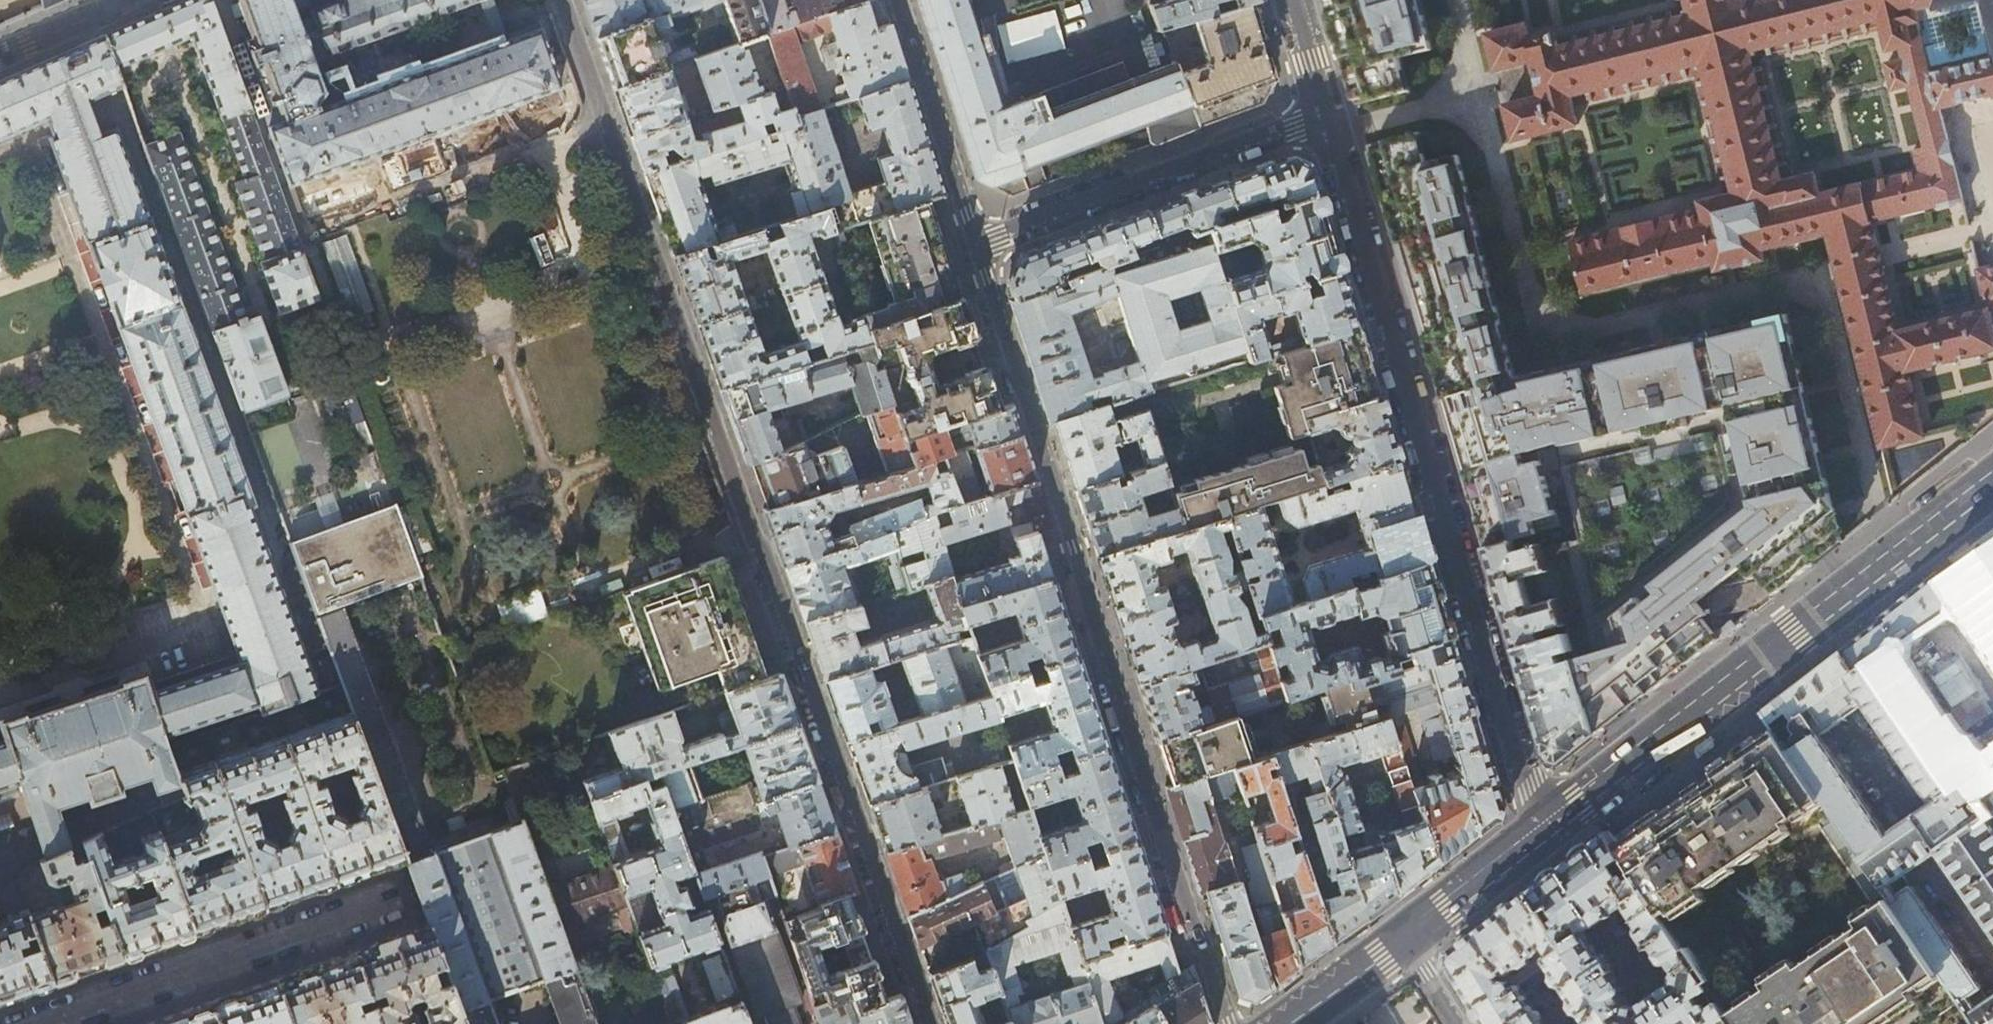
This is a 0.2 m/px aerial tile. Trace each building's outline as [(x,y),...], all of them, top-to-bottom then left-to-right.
[(43,9),(63,0),(41,0),(43,9)] [(305,257),(294,226),(286,206),(211,0),(186,0),(183,1),(167,8),(134,22),(105,35),(118,68),(193,36),(223,118),(226,117),(246,178),(236,181),(265,262),(264,262),(281,310),(320,296),(317,288),(305,257)] [(256,46),(251,48),(256,63),(247,66),(269,126),(290,183),(419,136),(560,84),(540,28),(507,40),(502,26),(493,0),(479,0),(496,44),(427,69),(426,68),(382,84),(382,86),(316,110),(315,106),(326,91),(316,63),(329,58),(327,55),(478,0),(239,0),(256,46)] [(597,38),(651,18),(700,0),(583,0),(597,38)] [(701,0),(700,0),(651,18),(653,23),(703,4),(701,0)] [(723,0),(701,0),(703,4),(704,8),(713,5),(717,17),(728,14),(723,0)] [(757,0),(723,0),(728,14),(738,44),(742,42),(768,33),(757,0)] [(768,33),(869,0),(791,0),(790,0),(783,3),(782,0),(757,0),(768,33)] [(768,33),(786,87),(793,107),(796,116),(819,108),(797,44),(833,29),(837,42),(823,47),(821,51),(827,70),(839,66),(845,84),(834,87),(831,94),(824,96),(827,106),(857,97),(908,81),(895,39),(890,25),(882,0),(869,0),(768,33)] [(985,32),(977,34),(966,0),(919,0),(939,63),(958,122),(960,127),(976,178),(1012,196),(1021,193),(1048,183),(1039,160),(1086,142),(1144,121),(1147,125),(1151,142),(1164,137),(1173,134),(1174,136),(1199,127),(1173,60),(1128,77),(1122,61),(1000,107),(983,53),(991,51),(985,32)] [(1222,10),(1219,0),(1220,0),(1169,0),(1151,5),(1158,29),(1162,28),(1222,10)] [(1340,54),(1355,105),(1409,91),(1401,58),(1432,50),(1419,0),(1324,0),(1340,54)] [(1962,200),(1939,108),(1992,94),(1992,34),(1992,28),(1987,29),(1987,27),(1982,28),(1982,30),(1942,40),(1935,13),(1937,13),(1936,9),(1932,10),(1930,0),(1757,0),(1736,5),(1735,0),(1685,0),(1689,17),(1668,22),(1560,48),(1557,39),(1556,39),(1554,33),(1529,39),(1526,27),(1488,36),(1496,69),(1517,64),(1526,102),(1505,107),(1513,141),(1577,125),(1571,96),(1696,65),(1697,69),(1702,68),(1734,195),(1699,203),(1701,209),(1569,243),(1584,294),(1714,261),(1717,270),(1763,258),(1761,249),(1827,233),(1875,221),(1962,200)] [(1932,10),(1936,9),(1937,13),(1940,12),(1940,8),(1972,0),(1930,0),(1932,10)] [(1985,0),(1983,0),(1989,26),(1991,25),(1985,0)] [(1991,25),(1989,26),(1987,27),(1987,29),(1992,28),(1992,34),(1992,0),(1985,0),(1991,25)] [(1259,43),(1247,3),(1234,7),(1222,10),(1162,28),(1173,60),(1199,127),(1243,111),(1263,103),(1272,86),(1269,77),(1259,43)] [(546,15),(558,49),(563,48),(551,13),(546,15)] [(653,23),(651,18),(597,38),(604,60),(614,88),(669,68),(665,57),(653,23)] [(0,81),(0,138),(49,117),(56,135),(51,137),(175,475),(193,526),(192,526),(239,657),(151,688),(144,669),(119,678),(120,681),(28,713),(27,709),(1,718),(8,738),(0,741),(0,786),(22,778),(38,824),(0,837),(0,879),(14,872),(39,860),(82,841),(101,832),(181,797),(186,795),(177,774),(167,747),(169,747),(164,733),(257,702),(261,713),(317,692),(250,506),(255,504),(117,128),(100,134),(88,100),(124,85),(118,68),(105,35),(1,80),(0,81)] [(754,77),(742,42),(738,44),(694,59),(712,110),(737,102),(762,95),(755,76),(754,77)] [(679,52),(665,57),(669,68),(677,65),(694,59),(692,53),(680,58),(679,52)] [(561,58),(565,70),(570,68),(566,56),(561,58)] [(680,73),(677,65),(669,68),(614,88),(620,105),(631,135),(686,118),(672,77),(680,73)] [(925,133),(908,81),(857,97),(827,106),(821,108),(819,108),(796,116),(798,124),(808,151),(819,184),(827,209),(834,231),(868,220),(895,212),(926,202),(945,195),(925,133)] [(1882,85),(1850,94),(1857,118),(1888,109),(1882,85)] [(644,172),(798,124),(796,116),(793,107),(777,110),(771,92),(762,95),(737,102),(743,120),(701,134),(702,139),(697,140),(693,140),(686,118),(631,135),(636,150),(644,172)] [(687,109),(689,117),(697,115),(695,107),(687,109)] [(808,151),(798,124),(644,172),(658,212),(666,235),(674,255),(760,228),(763,227),(759,220),(751,224),(733,211),(711,218),(700,184),(698,185),(695,176),(697,174),(698,176),(708,173),(712,182),(787,158),(798,190),(790,192),(798,217),(827,209),(819,184),(808,151)] [(146,145),(242,408),(287,392),(258,316),(247,320),(180,133),(146,145)] [(1782,589),(1783,567),(1810,568),(1844,540),(1840,537),(1787,314),(1513,375),(1459,156),(1426,163),(1420,133),(1367,146),(1389,219),(1408,284),(1429,354),(1452,433),(1463,470),(1538,449),(1558,444),(1580,538),(1543,548),(1556,591),(1558,598),(1569,633),(1573,649),(1576,658),(1582,675),(1600,661),(1605,678),(1585,684),(1600,733),(1645,698),(1719,640),(1714,605),(1724,590),(1761,581),(1772,597),(1782,589)] [(1266,166),(1223,182),(1238,219),(1244,217),(1241,206),(1242,205),(1243,202),(1247,204),(1260,200),(1263,211),(1272,208),(1280,205),(1318,193),(1314,179),(1311,169),(1289,157),(1266,166)] [(1186,196),(1147,210),(1160,245),(1208,228),(1238,219),(1223,182),(1186,196)] [(1330,231),(1318,193),(1280,205),(1283,218),(1276,220),(1272,208),(1263,211),(1244,217),(1238,219),(1208,228),(1215,251),(1249,241),(1258,245),(1262,261),(1258,269),(1224,280),(1231,303),(1341,270),(1330,231)] [(298,202),(286,206),(294,226),(306,222),(298,202)] [(926,202),(895,212),(868,220),(892,298),(885,301),(885,304),(862,312),(862,314),(867,329),(908,315),(928,309),(957,299),(949,275),(935,230),(926,202)] [(834,231),(827,209),(798,217),(777,223),(781,236),(764,241),(760,228),(674,255),(678,268),(694,312),(698,323),(756,304),(753,296),(749,295),(742,299),(729,260),(767,249),(782,296),(824,282),(813,249),(809,237),(820,234),(824,238),(835,233),(834,231)] [(1115,222),(1078,236),(1091,271),(1160,245),(1147,210),(1115,222)] [(1827,233),(1879,452),(1928,442),(1912,373),(1992,356),(1992,309),(1992,307),(1989,308),(1901,329),(1875,221),(1827,233)] [(1217,258),(1215,251),(1208,228),(1160,245),(1091,271),(1072,278),(1076,290),(1055,298),(1051,286),(1015,299),(1014,300),(1031,357),(1050,422),(1053,421),(1093,408),(1089,398),(1110,391),(1113,402),(1249,359),(1231,303),(1224,280),(1222,273),(1217,258)] [(1955,228),(1929,234),(1932,251),(1959,245),(1955,228)] [(355,319),(360,333),(376,326),(372,313),(375,311),(347,234),(322,243),(351,320),(355,319)] [(1072,278),(1091,271),(1078,236),(1045,248),(1020,257),(1009,280),(1010,285),(1015,299),(1051,286),(1072,278)] [(320,251),(305,257),(317,288),(331,283),(320,251)] [(1227,259),(1217,258),(1222,273),(1230,267),(1227,259)] [(1989,308),(1992,307),(1992,266),(1977,270),(1986,306),(1989,308)] [(1341,270),(1231,303),(1249,359),(1264,355),(1358,327),(1349,298),(1341,270)] [(831,302),(824,282),(782,296),(797,340),(761,353),(748,316),(756,313),(758,310),(756,304),(698,323),(710,357),(721,388),(872,342),(867,329),(862,314),(848,319),(847,324),(839,326),(832,307),(837,305),(835,300),(831,302)] [(957,299),(928,309),(929,315),(927,315),(928,321),(912,326),(908,315),(867,329),(872,342),(892,403),(904,438),(942,427),(948,425),(998,410),(990,387),(985,369),(944,381),(934,350),(975,338),(968,318),(962,297),(957,299)] [(1361,339),(1358,327),(1264,355),(1269,370),(1283,366),(1287,381),(1273,386),(1289,437),(1308,430),(1303,416),(1377,393),(1373,377),(1361,339)] [(872,342),(721,388),(722,391),(731,417),(738,437),(747,462),(752,461),(780,452),(778,446),(790,442),(792,437),(787,424),(781,420),(783,417),(778,404),(810,394),(849,383),(861,414),(866,413),(892,403),(872,342)] [(358,426),(356,421),(364,418),(349,376),(348,375),(324,385),(339,427),(347,424),(349,430),(358,426)] [(1399,466),(1388,429),(1377,393),(1303,416),(1308,430),(1314,450),(1319,463),(1325,484),(1337,480),(1347,477),(1383,465),(1385,471),(1399,466)] [(904,438),(892,403),(866,413),(886,474),(913,466),(909,453),(906,443),(904,438)] [(1106,404),(1093,408),(1053,421),(1054,422),(1056,428),(1058,435),(1111,420),(1109,411),(1106,404)] [(998,410),(948,425),(950,433),(960,430),(966,435),(968,441),(972,440),(975,447),(1022,434),(1018,420),(1013,405),(998,410)] [(1111,420),(1058,435),(1066,458),(1076,488),(1115,477),(1129,472),(1135,470),(1133,463),(1118,467),(1112,445),(1135,438),(1144,468),(1163,462),(1147,409),(1111,420)] [(942,427),(904,438),(906,443),(914,440),(917,450),(909,453),(913,466),(933,460),(943,457),(951,454),(942,427)] [(1022,434),(975,447),(969,449),(970,456),(977,454),(988,487),(979,490),(965,450),(951,454),(943,457),(948,469),(962,503),(1037,480),(1030,457),(1022,434)] [(803,440),(780,452),(752,461),(752,462),(761,487),(769,508),(854,483),(841,444),(808,455),(804,441),(803,440)] [(1226,515),(1260,504),(1277,499),(1321,485),(1325,484),(1319,463),(1306,467),(1300,447),(1192,479),(1195,486),(1172,493),(1177,507),(1184,529),(1226,515)] [(1474,507),(1486,549),(1538,533),(1537,530),(1560,524),(1538,449),(1463,470),(1474,507)] [(769,508),(764,510),(773,534),(784,566),(891,533),(933,512),(962,503),(948,469),(937,472),(933,460),(913,466),(886,474),(854,483),(769,508)] [(1169,483),(1163,462),(1144,468),(1135,470),(1129,472),(1130,477),(1128,480),(1128,483),(1118,486),(1115,477),(1076,488),(1081,506),(1091,537),(1092,538),(1097,556),(1137,543),(1134,535),(1143,532),(1145,534),(1148,534),(1150,539),(1184,529),(1177,507),(1144,517),(1137,493),(1169,483)] [(1413,514),(1399,466),(1385,471),(1383,465),(1347,477),(1349,486),(1342,489),(1340,484),(1330,487),(1332,492),(1324,494),(1321,485),(1277,499),(1282,516),(1295,525),(1356,508),(1367,547),(1308,564),(1302,580),(1307,597),(1351,584),(1348,575),(1356,573),(1357,578),(1367,575),(1366,570),(1373,568),(1376,576),(1427,560),(1413,514)] [(962,503),(933,512),(891,533),(899,557),(921,550),(924,558),(908,564),(905,557),(900,559),(910,589),(925,585),(926,584),(927,583),(951,576),(952,574),(942,542),(1010,521),(1005,506),(1023,500),(1030,523),(1010,529),(1019,555),(1008,558),(1009,563),(952,579),(961,604),(1052,577),(1041,542),(1038,533),(1053,529),(1037,480),(962,503)] [(291,543),(298,563),(318,616),(343,606),(421,577),(395,504),(291,543)] [(1260,504),(1226,515),(1229,525),(1242,567),(1244,573),(1250,571),(1250,569),(1253,568),(1256,578),(1247,581),(1249,588),(1257,613),(1259,613),(1291,603),(1260,504)] [(1226,515),(1184,529),(1150,539),(1137,543),(1097,556),(1112,603),(1118,619),(1170,602),(1165,586),(1163,585),(1158,586),(1152,568),(1155,562),(1158,563),(1168,559),(1169,557),(1169,554),(1181,549),(1184,549),(1186,550),(1187,551),(1200,592),(1245,577),(1244,573),(1242,567),(1231,570),(1227,560),(1228,557),(1223,542),(1221,542),(1218,529),(1229,525),(1226,515)] [(899,557),(891,533),(784,566),(793,593),(804,622),(855,606),(842,570),(889,554),(893,565),(890,565),(898,593),(910,589),(900,559),(899,557)] [(1515,649),(1569,633),(1558,598),(1534,605),(1525,577),(1538,573),(1543,591),(1548,594),(1556,591),(1543,548),(1538,533),(1531,535),(1486,549),(1494,578),(1491,581),(1495,599),(1500,613),(1505,616),(1515,649)] [(1883,620),(1872,628),(1816,670),(1763,711),(1773,725),(1789,714),(1794,721),(1793,723),(1793,725),(1793,727),(1794,729),(1796,731),(1797,731),(1799,732),(1796,739),(1789,743),(1787,741),(1784,742),(1973,1023),(1992,1023),(1992,996),(1986,1000),(1979,989),(1980,988),(1911,884),(1898,892),(1892,881),(1937,851),(1992,934),(1992,761),(1983,768),(1982,764),(1980,762),(1975,760),(1971,761),(1900,654),(1904,653),(1906,649),(1906,646),(1903,642),(1954,607),(1956,611),(1960,612),(1963,612),(1967,610),(1992,650),(1992,535),(1939,576),(1938,573),(1905,598),(1881,617),(1883,620)] [(743,613),(723,556),(688,569),(627,590),(662,688),(716,669),(725,692),(766,678),(743,613)] [(1322,686),(1348,677),(1352,687),(1366,683),(1398,672),(1395,659),(1410,655),(1414,667),(1426,663),(1455,654),(1440,606),(1427,560),(1376,576),(1375,576),(1377,582),(1354,589),(1353,583),(1351,584),(1307,597),(1291,603),(1259,613),(1263,627),(1275,623),(1280,641),(1269,645),(1274,661),(1285,657),(1291,676),(1280,680),(1286,698),(1322,686)] [(318,616),(298,563),(288,576),(314,649),(328,644),(318,616)] [(952,579),(951,576),(927,583),(926,584),(925,585),(938,620),(857,646),(851,628),(866,624),(860,605),(855,606),(804,622),(815,652),(824,680),(868,667),(900,657),(971,635),(968,624),(961,604),(952,579)] [(1056,589),(1052,577),(961,604),(968,624),(1002,614),(1003,618),(1015,614),(1023,638),(977,653),(988,684),(1027,671),(1023,658),(1040,653),(1044,666),(1077,655),(1066,620),(1056,589)] [(1247,581),(1245,577),(1200,592),(1213,632),(1214,635),(1212,638),(1197,643),(1195,638),(1183,641),(1182,644),(1175,640),(1169,621),(1174,620),(1175,618),(1170,602),(1118,619),(1127,648),(1138,682),(1267,640),(1264,629),(1252,633),(1242,603),(1240,600),(1238,592),(1249,588),(1247,581)] [(1714,605),(1719,640),(1725,633),(1762,605),(1772,597),(1761,581),(1724,590),(1714,605)] [(466,1023),(498,1023),(490,1001),(544,982),(559,1023),(596,1023),(571,957),(546,888),(521,821),(433,852),(343,606),(318,616),(328,644),(331,654),(342,683),(353,712),(405,859),(407,861),(417,892),(429,925),(444,965),(451,983),(466,1023)] [(1573,649),(1569,633),(1515,649),(1535,716),(1543,743),(1546,745),(1546,752),(1553,761),(1562,764),(1580,750),(1600,733),(1585,684),(1582,675),(1576,658),(1564,661),(1562,652),(1573,649)] [(977,653),(971,635),(900,657),(921,716),(991,695),(988,684),(977,653)] [(1269,645),(1267,640),(1138,682),(1151,723),(1157,741),(1203,726),(1190,684),(1204,679),(1215,712),(1209,714),(1212,723),(1237,714),(1286,698),(1280,680),(1274,661),(1269,645)] [(342,683),(331,654),(316,659),(326,689),(342,683)] [(1465,690),(1455,654),(1426,663),(1446,732),(1455,729),(1458,741),(1450,744),(1477,831),(1484,826),(1494,818),(1499,804),(1486,761),(1480,741),(1465,690)] [(1043,701),(1053,730),(1008,743),(1013,759),(1029,806),(1072,792),(1082,821),(1039,835),(1045,854),(1049,866),(1087,854),(1083,842),(1099,837),(1103,849),(1136,838),(1125,803),(1113,767),(1104,738),(1094,708),(1082,669),(1077,655),(1044,666),(1047,678),(1031,683),(1027,671),(988,684),(991,695),(998,715),(1043,701)] [(1398,672),(1366,683),(1377,717),(1388,714),(1413,788),(1437,862),(1460,845),(1477,831),(1450,744),(1446,732),(1426,663),(1414,667),(1398,672)] [(873,681),(868,667),(824,680),(835,709),(846,739),(896,724),(886,686),(884,683),(881,681),(877,680),(873,681)] [(739,732),(725,737),(724,737),(722,734),(719,733),(679,746),(678,741),(681,740),(681,736),(672,711),(609,734),(608,733),(607,733),(616,757),(618,760),(620,760),(622,761),(624,766),(583,780),(589,798),(645,778),(658,774),(688,763),(721,752),(734,747),(743,744),(798,725),(789,699),(780,672),(770,676),(766,678),(725,692),(731,709),(720,712),(717,717),(721,728),(725,730),(737,726),(739,732)] [(1348,677),(1322,686),(1333,721),(1342,718),(1346,730),(1348,730),(1348,727),(1377,717),(1366,683),(1352,687),(1348,677)] [(896,724),(846,739),(853,760),(857,771),(868,804),(936,783),(954,777),(949,762),(940,765),(938,757),(915,763),(906,761),(902,752),(906,746),(1000,719),(998,715),(991,695),(921,716),(896,724)] [(283,736),(336,883),(368,872),(405,859),(353,712),(283,736)] [(1237,714),(1212,723),(1203,726),(1157,741),(1160,751),(1171,786),(1202,776),(1232,766),(1252,760),(1237,714)] [(1392,784),(1407,826),(1393,831),(1391,826),(1379,830),(1379,832),(1398,893),(1420,876),(1437,862),(1413,788),(1388,714),(1377,717),(1348,727),(1348,730),(1346,730),(1310,742),(1332,813),(1338,833),(1357,827),(1358,829),(1361,830),(1364,830),(1364,825),(1360,824),(1357,825),(1342,776),(1340,776),(1336,764),(1356,759),(1357,763),(1359,762),(1359,759),(1382,751),(1392,784)] [(808,752),(798,725),(743,744),(758,786),(752,788),(750,783),(700,800),(688,763),(658,774),(661,783),(678,828),(818,781),(808,752)] [(1617,847),(1618,848),(1731,1020),(1734,1023),(1973,1023),(1784,742),(1774,727),(1756,738),(1746,744),(1753,755),(1708,785),(1652,823),(1617,847)] [(213,761),(266,908),(300,896),(336,883),(283,736),(213,761)] [(1013,759),(1008,743),(1006,738),(983,746),(989,766),(997,764),(1013,759)] [(1310,742),(1270,755),(1280,783),(1307,774),(1312,792),(1303,795),(1308,812),(1311,819),(1332,813),(1310,742)] [(738,758),(734,747),(721,752),(725,762),(738,758)] [(1252,760),(1232,766),(1239,787),(1241,795),(1264,787),(1274,820),(1252,826),(1256,839),(1268,878),(1292,870),(1297,887),(1312,882),(1280,783),(1270,755),(1252,760)] [(189,802),(193,806),(198,820),(195,827),(193,825),(161,836),(195,933),(230,920),(266,908),(213,761),(177,774),(186,795),(181,797),(187,803),(189,802)] [(1013,814),(997,764),(989,766),(956,777),(971,826),(1013,814)] [(1232,766),(1202,776),(1208,797),(1239,787),(1232,766)] [(1202,776),(1171,786),(1166,787),(1182,841),(1199,893),(1209,890),(1236,881),(1208,797),(1202,776)] [(673,876),(692,868),(678,828),(661,783),(649,787),(645,778),(589,798),(614,866),(636,928),(671,1023),(680,1023),(688,1021),(665,958),(718,939),(710,918),(706,906),(686,913),(683,904),(690,902),(683,883),(676,885),(673,876)] [(827,806),(818,781),(678,828),(692,868),(703,897),(768,875),(767,871),(762,856),(763,856),(761,849),(708,866),(701,848),(763,829),(759,816),(777,810),(788,848),(836,831),(827,806)] [(940,796),(936,783),(868,804),(877,827),(886,852),(944,834),(943,830),(936,832),(934,824),(935,823),(928,799),(940,796)] [(1030,809),(1013,814),(971,826),(944,834),(886,852),(897,883),(908,914),(983,881),(978,868),(937,880),(929,858),(944,854),(946,860),(956,857),(955,851),(1003,836),(1012,861),(998,867),(1001,873),(1045,854),(1039,835),(1030,809)] [(1327,872),(1311,819),(1308,812),(1302,814),(1321,874),(1327,872)] [(1332,813),(1311,819),(1327,872),(1334,893),(1328,896),(1317,899),(1331,943),(1343,934),(1365,919),(1338,833),(1332,813)] [(1358,829),(1357,827),(1338,833),(1365,919),(1381,906),(1398,893),(1379,832),(1374,831),(1364,830),(1361,830),(1365,846),(1349,852),(1347,845),(1358,829)] [(159,831),(139,838),(144,851),(111,862),(101,832),(82,841),(124,958),(159,945),(195,933),(161,836),(159,831)] [(848,863),(836,831),(788,848),(763,856),(762,856),(767,871),(786,864),(792,856),(800,853),(817,904),(848,894),(857,890),(848,863)] [(1616,1023),(1726,1023),(1731,1020),(1618,848),(1617,847),(1607,831),(1592,843),(1546,878),(1544,879),(1529,891),(1616,1023)] [(1136,838),(1103,849),(1107,861),(1091,866),(1087,854),(1049,866),(1060,898),(1102,883),(1112,912),(1069,926),(1080,959),(1112,949),(1108,936),(1127,930),(1131,942),(1166,931),(1156,901),(1143,861),(1136,838)] [(1279,913),(1268,878),(1256,839),(1240,845),(1251,877),(1248,884),(1264,934),(1254,938),(1270,985),(1272,992),(1283,982),(1298,971),(1297,967),(1279,913)] [(124,958),(82,841),(39,860),(54,905),(29,914),(54,983),(84,972),(124,958)] [(1049,866),(1045,854),(1001,873),(993,877),(997,886),(987,891),(983,881),(908,914),(916,938),(919,947),(971,922),(977,936),(968,940),(965,946),(970,956),(984,950),(1026,924),(1024,920),(1060,898),(1049,866)] [(571,924),(615,909),(624,932),(636,928),(614,866),(546,888),(571,957),(576,954),(577,951),(578,947),(580,946),(571,924)] [(1334,893),(1327,872),(1321,874),(1328,896),(1334,893)] [(768,875),(703,897),(706,906),(710,918),(720,914),(730,944),(732,943),(756,1015),(765,1012),(769,1023),(798,1023),(791,1003),(800,1000),(765,899),(775,896),(768,875)] [(1254,938),(1236,881),(1209,890),(1209,891),(1218,920),(1239,994),(1253,998),(1264,990),(1270,985),(1254,938)] [(1312,882),(1297,887),(1303,905),(1279,913),(1297,967),(1298,966),(1310,958),(1331,943),(1317,899),(1312,882)] [(1529,891),(1482,927),(1451,951),(1448,965),(1457,979),(1485,1023),(1544,1023),(1519,984),(1514,987),(1511,981),(1535,963),(1546,963),(1584,1022),(1588,1022),(1591,1020),(1594,1023),(1616,1023),(1529,891)] [(816,1007),(850,994),(856,1010),(885,1000),(878,979),(853,910),(848,894),(817,904),(819,909),(784,921),(816,1007)] [(1000,996),(1007,1015),(1008,1019),(1010,1023),(1068,1023),(1075,1022),(1076,1023),(1102,1023),(1080,959),(1069,926),(1060,898),(1024,920),(1026,924),(984,950),(998,992),(1000,996)] [(54,983),(29,914),(27,908),(7,915),(8,919),(0,921),(0,1002),(54,983)] [(354,951),(370,997),(382,993),(385,1001),(373,1006),(379,1023),(418,1023),(414,1011),(408,1008),(406,1004),(409,998),(419,995),(424,998),(425,1003),(422,1008),(427,1022),(431,1023),(444,1023),(446,1023),(466,1023),(451,983),(440,987),(434,969),(444,965),(429,925),(392,938),(354,951)] [(1102,1023),(1162,1023),(1154,1006),(1152,997),(1124,1013),(1111,978),(1160,961),(1167,981),(1179,973),(1177,964),(1166,931),(1131,942),(1112,949),(1080,959),(1102,1023)] [(984,950),(970,956),(928,973),(943,1013),(945,1019),(947,1023),(993,1023),(983,997),(998,992),(984,950)] [(276,979),(292,1023),(293,1023),(304,1020),(306,1023),(336,1023),(341,1022),(344,1023),(379,1023),(373,1006),(361,1010),(358,1001),(370,997),(354,951),(315,965),(276,979)] [(699,960),(714,1001),(737,993),(722,952),(699,960)] [(1167,981),(1150,990),(1152,997),(1154,1006),(1162,1023),(1212,1023),(1205,1002),(1193,966),(1179,973),(1167,981)] [(276,979),(216,1000),(214,1001),(148,1023),(292,1023),(276,979)] [(816,1007),(822,1023),(911,1023),(901,994),(885,1000),(856,1010),(850,994),(816,1007)] [(1007,1015),(1000,996),(995,998),(1001,1017),(1007,1015)] [(688,1021),(680,1023),(748,1023),(740,1002),(688,1021)]
